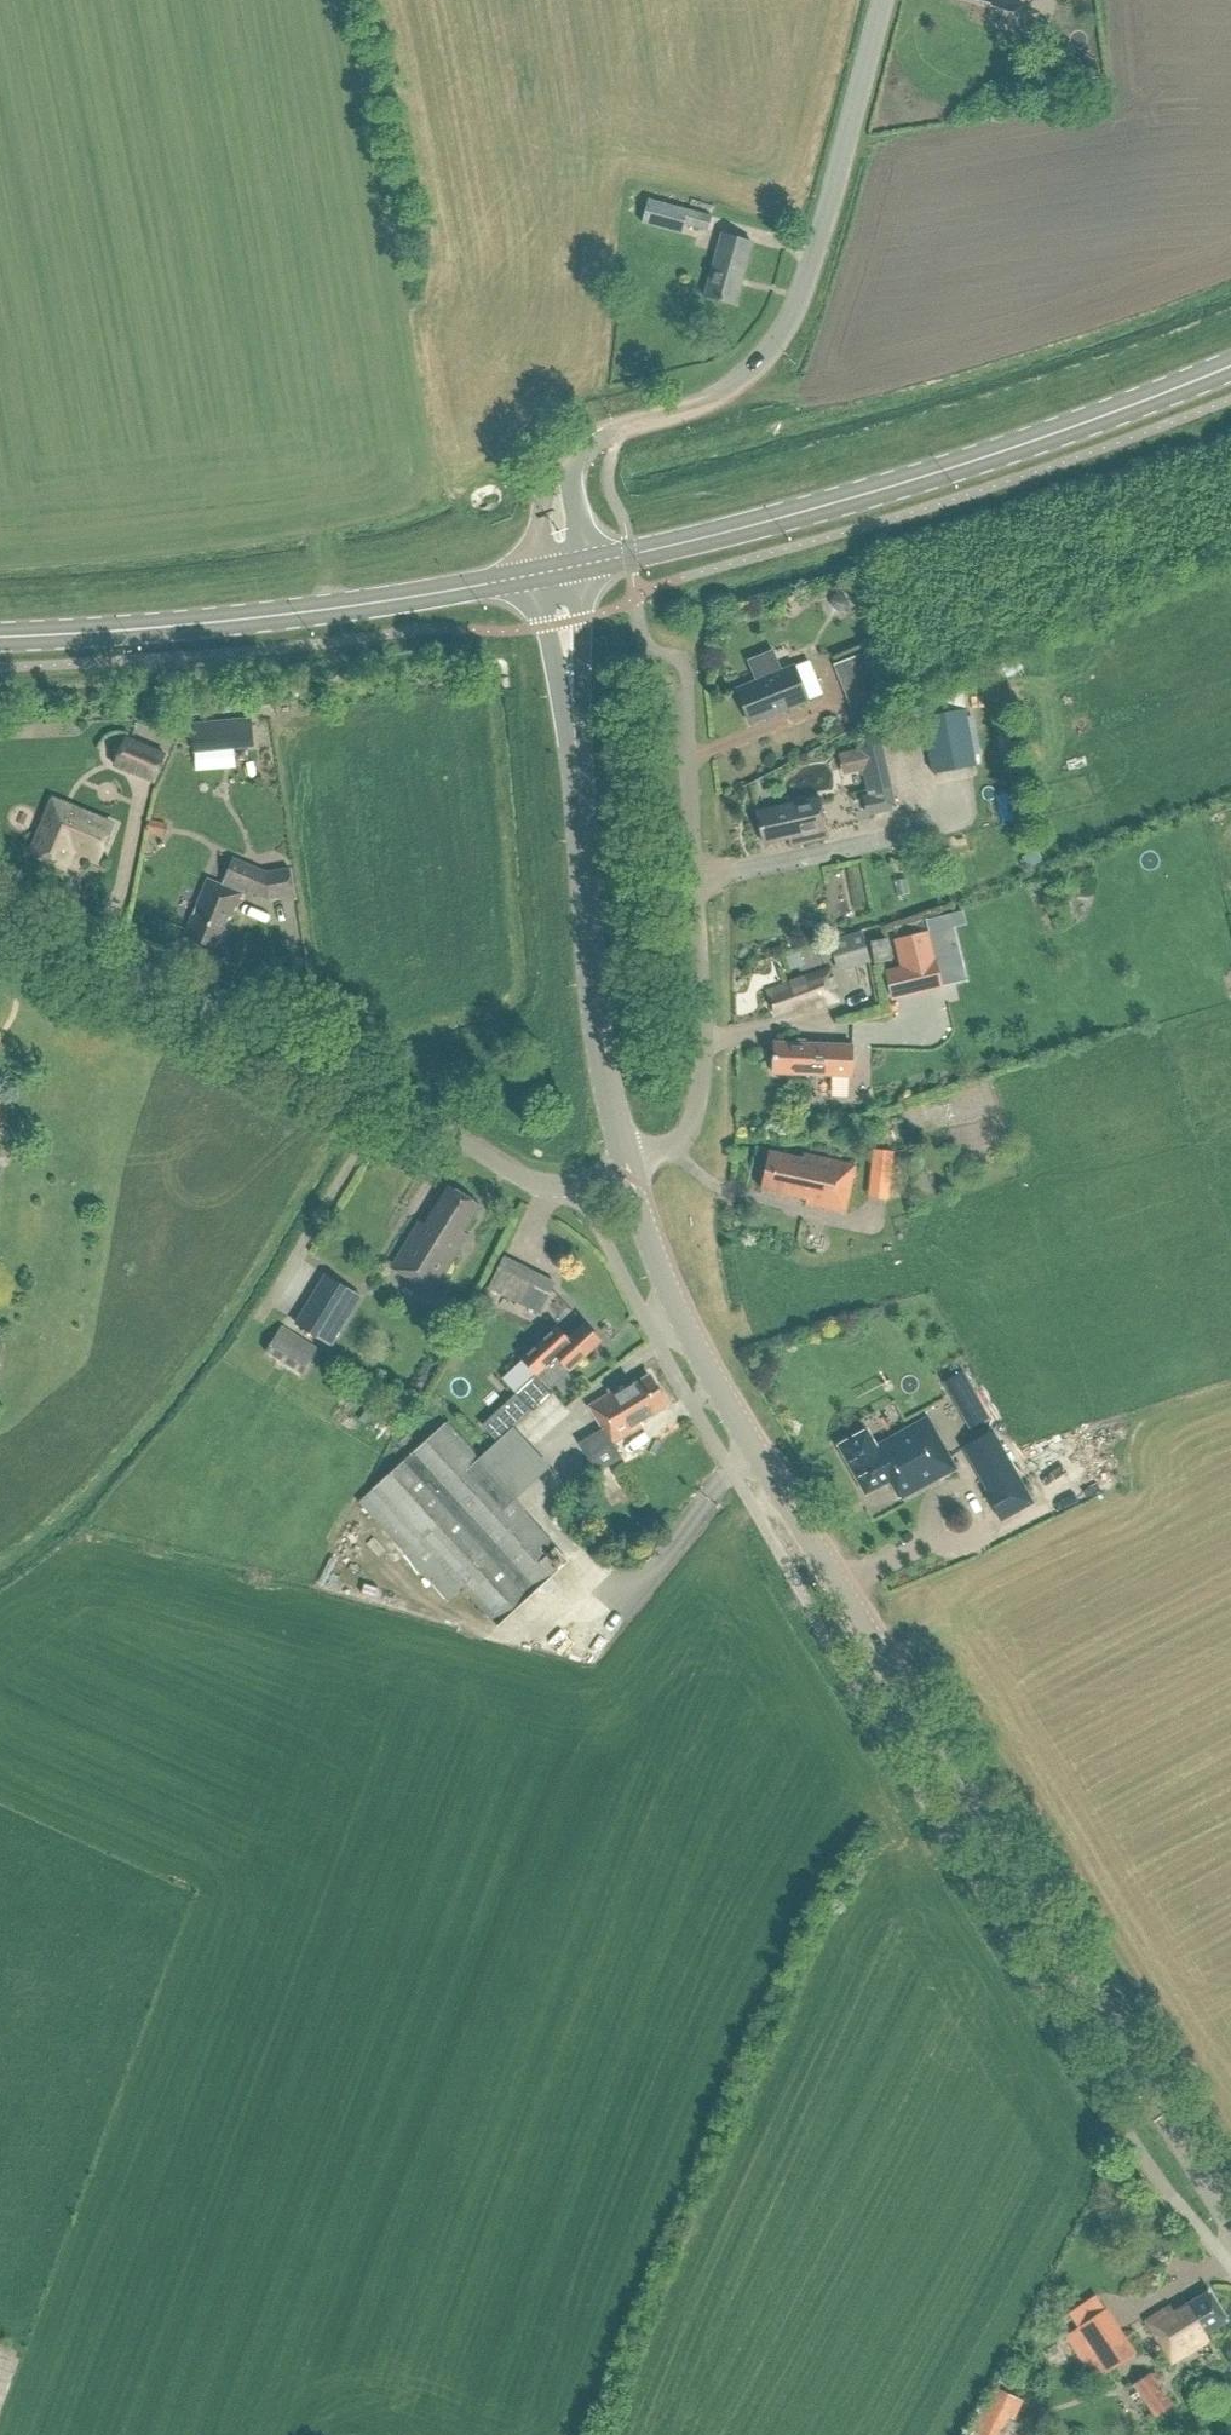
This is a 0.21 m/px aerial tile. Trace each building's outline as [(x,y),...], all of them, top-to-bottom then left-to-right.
[(992,3),(991,6),(1013,12),(1014,9),(1018,10),(1020,0),(981,0),(992,3)] [(711,217),(688,211),(647,198),(640,225),(681,235),(684,225),(707,231),(711,217)] [(704,296),(735,305),(752,243),(721,234),(704,296)] [(837,663),(854,705),(858,716),(859,716),(863,725),(883,715),(876,695),(859,654),(837,663)] [(794,667),(737,690),(751,724),(808,701),(794,667)] [(963,709),(921,717),(932,775),(975,766),(963,709)] [(195,753),(252,748),(250,719),(192,724),(195,753)] [(111,764),(151,781),(162,754),(122,737),(111,764)] [(892,802),(883,766),(879,743),(839,753),(843,776),(861,771),(869,807),(892,802)] [(756,812),(764,845),(797,837),(799,845),(828,838),(818,798),(756,812)] [(114,827),(54,801),(32,852),(66,866),(73,849),(100,860),(114,827)] [(170,826),(190,829),(192,815),(172,812),(170,826)] [(166,823),(149,820),(147,834),(164,836),(166,823)] [(209,880),(186,937),(215,949),(228,916),(233,918),(244,890),(257,896),(270,899),(294,895),(290,869),(266,873),(232,860),(222,885),(209,880)] [(916,921),(893,926),(896,938),(893,939),(894,943),(899,966),(884,970),(883,970),(890,997),(891,1001),(942,988),(927,931),(919,933),(916,921)] [(830,941),(837,972),(871,963),(861,931),(830,941)] [(886,938),(870,941),(874,964),(891,961),(886,938)] [(838,997),(830,969),(767,989),(774,1014),(794,1008),(796,1014),(814,1008),(813,1003),(823,1000),(823,1002),(838,997)] [(859,1033),(859,1066),(875,1066),(876,1033),(859,1033)] [(773,1042),(772,1073),(851,1075),(852,1045),(773,1042)] [(899,1149),(897,1177),(912,1178),(914,1151),(899,1149)] [(769,1151),(761,1189),(806,1199),(805,1204),(845,1213),(855,1165),(803,1154),(802,1159),(769,1151)] [(390,1268),(433,1294),(468,1235),(463,1232),(479,1206),(448,1187),(424,1226),(418,1222),(390,1268)] [(556,1283),(503,1257),(487,1288),(540,1315),(556,1283)] [(324,1273),(294,1323),(322,1340),(353,1290),(324,1273)] [(555,1326),(521,1358),(535,1373),(535,1374),(536,1375),(515,1394),(530,1409),(532,1411),(553,1392),(547,1386),(567,1368),(569,1370),(601,1341),(583,1322),(566,1338),(555,1326)] [(265,1352),(301,1374),(317,1347),(281,1325),(265,1352)] [(964,1370),(944,1380),(970,1427),(989,1416),(964,1370)] [(604,1430),(581,1444),(598,1473),(622,1459),(614,1446),(644,1427),(642,1423),(669,1407),(650,1376),(623,1392),(620,1387),(590,1405),(604,1430)] [(530,1409),(515,1394),(514,1394),(481,1425),(496,1441),(530,1409)] [(866,1432),(839,1446),(864,1494),(893,1479),(902,1497),(955,1469),(929,1419),(875,1447),(866,1432)] [(479,1460),(446,1424),(360,1503),(449,1600),(463,1586),(498,1625),(568,1561),(514,1501),(550,1468),(513,1428),(479,1460)] [(1002,1520),(1033,1502),(993,1431),(964,1447),(988,1489),(986,1491),(1002,1520)] [(1170,2308),(1145,2324),(1172,2364),(1208,2341),(1204,2335),(1226,2321),(1207,2292),(1173,2313),(1170,2308)] [(1095,2379),(1108,2371),(1132,2354),(1126,2344),(1104,2311),(1067,2336),(1095,2379)] [(1133,2385),(1155,2417),(1171,2406),(1149,2374),(1133,2385)] [(1015,2400),(993,2390),(971,2434),(999,2434),(1015,2400)]
